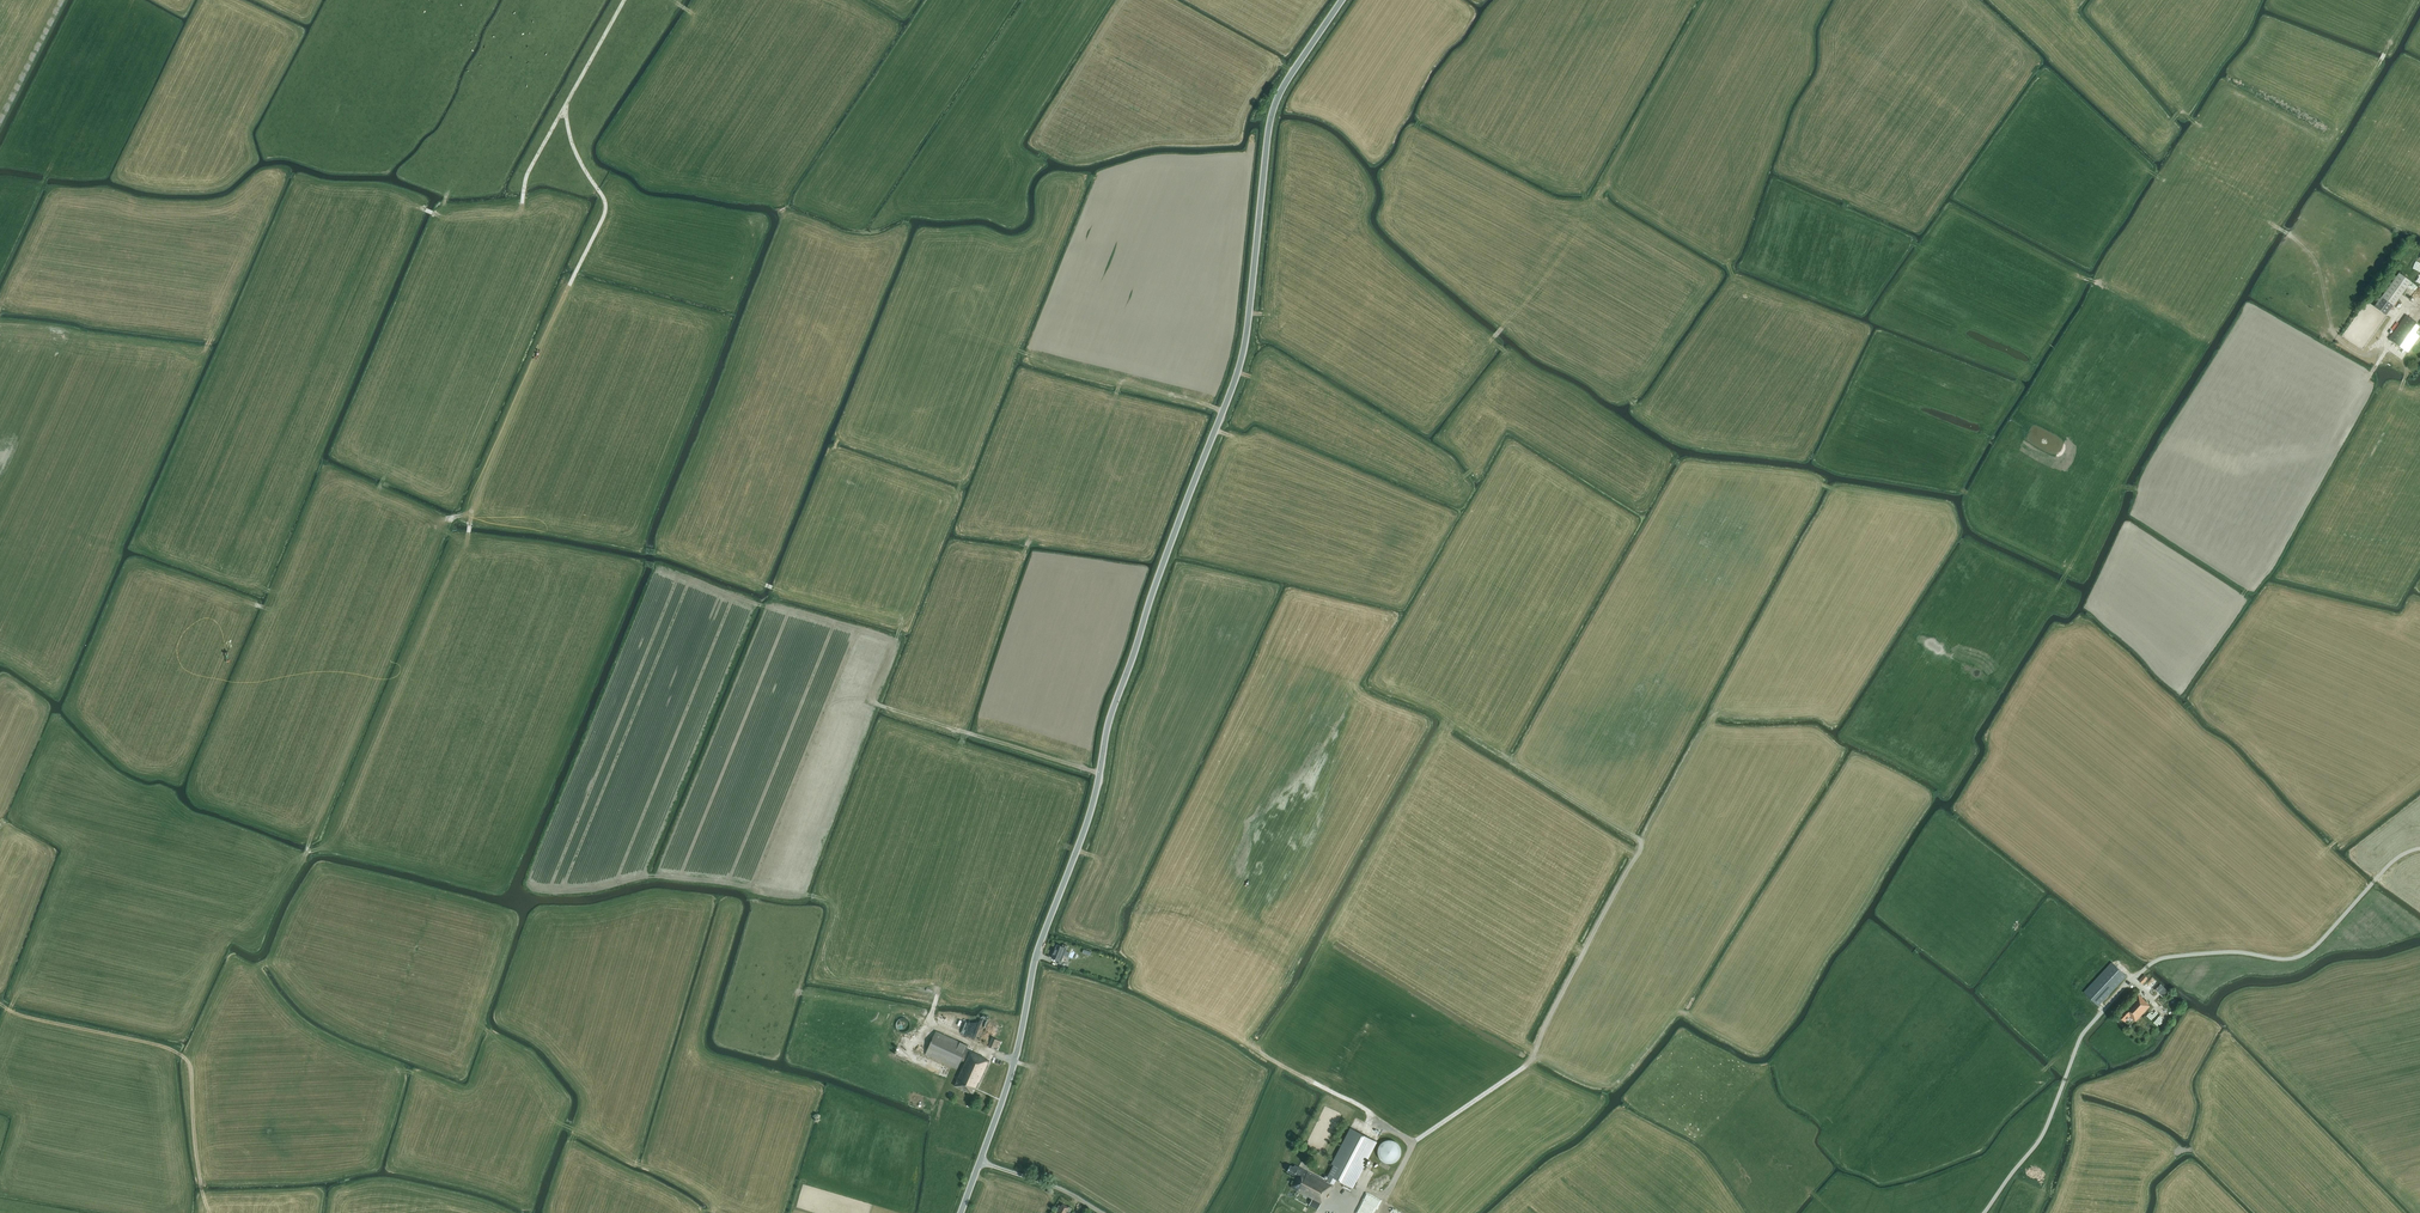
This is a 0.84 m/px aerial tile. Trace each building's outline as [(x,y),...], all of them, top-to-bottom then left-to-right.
[(2387,315),(2403,293),(2411,282),(2399,273),(2375,306),(2387,315)] [(2406,315),(2389,339),(2409,353),(2419,338),(2419,324),(2419,325),(2406,315)] [(1060,964),(1061,963),(1062,963),(1062,962),(1061,962),(1064,955),(1071,958),(1074,951),(1071,949),(1070,952),(1065,951),(1066,948),(1068,949),(1068,947),(1067,947),(1067,946),(1063,944),(1063,946),(1057,944),(1052,958),(1057,960),(1056,962),(1060,964)] [(2084,992),(2098,1006),(2126,976),(2112,962),(2084,992)] [(2144,974),(2139,980),(2143,984),(2148,978),(2144,974)] [(2168,991),(2161,984),(2156,990),(2162,996),(2168,991)] [(2124,1010),(2119,1015),(2125,1021),(2130,1016),(2136,1021),(2150,1006),(2146,1003),(2147,1002),(2138,994),(2123,1010),(2124,1010)] [(979,1084),(990,1061),(984,1059),(985,1057),(966,1049),(968,1046),(936,1031),(925,1054),(957,1069),(961,1060),(964,1061),(956,1079),(958,1079),(955,1086),(973,1094),(976,1088),(979,1083),(979,1084)] [(988,1046),(997,1050),(1001,1041),(992,1037),(988,1046)] [(1337,1179),(1353,1187),(1377,1142),(1350,1128),(1332,1163),(1335,1165),(1326,1182),(1295,1165),(1294,1167),(1290,1165),(1287,1171),(1297,1176),(1291,1187),(1312,1198),(1309,1205),(1318,1209),(1324,1198),(1325,1198),(1332,1185),(1333,1185),(1337,1179)] [(1401,1153),(1401,1151),(1401,1149),(1400,1147),(1399,1145),(1398,1143),(1396,1142),(1394,1141),(1392,1140),(1390,1140),(1388,1140),(1386,1140),(1384,1141),(1382,1142),(1380,1144),(1379,1146),(1378,1148),(1378,1150),(1378,1152),(1378,1154),(1379,1156),(1380,1158),(1381,1160),(1383,1161),(1385,1162),(1387,1163),(1389,1163),(1391,1163),(1393,1163),(1395,1162),(1397,1161),(1398,1159),(1400,1157),(1401,1155),(1401,1153)] [(1069,1207),(1062,1204),(1061,1206),(1059,1205),(1056,1211),(1058,1212),(1059,1212),(1066,1212),(1066,1211),(1069,1212),(1072,1208),(1069,1206),(1069,1207)]
